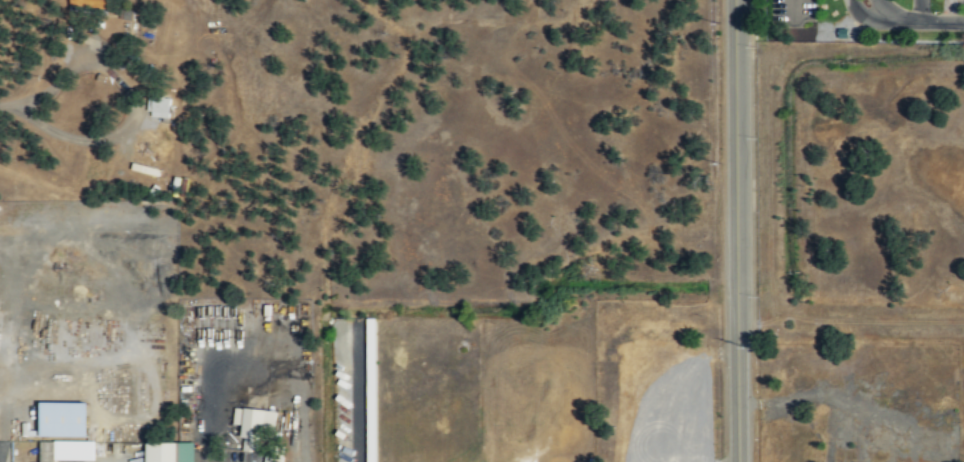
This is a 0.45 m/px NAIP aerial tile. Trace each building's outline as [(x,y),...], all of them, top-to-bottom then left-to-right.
[(106,13),(107,0),(69,0),(69,11),(106,13)] [(169,97),(147,96),(147,112),(158,112),(158,117),(168,117),(169,97)] [(86,437),(87,404),(41,403),(40,436),(86,437)] [(242,451),(262,452),(262,431),(275,432),(276,410),(237,409),(236,424),(243,425),(242,451)] [(195,442),(149,442),(149,461),(195,461),(195,442)] [(264,450),(264,461),(281,461),(281,450),(264,450)]
